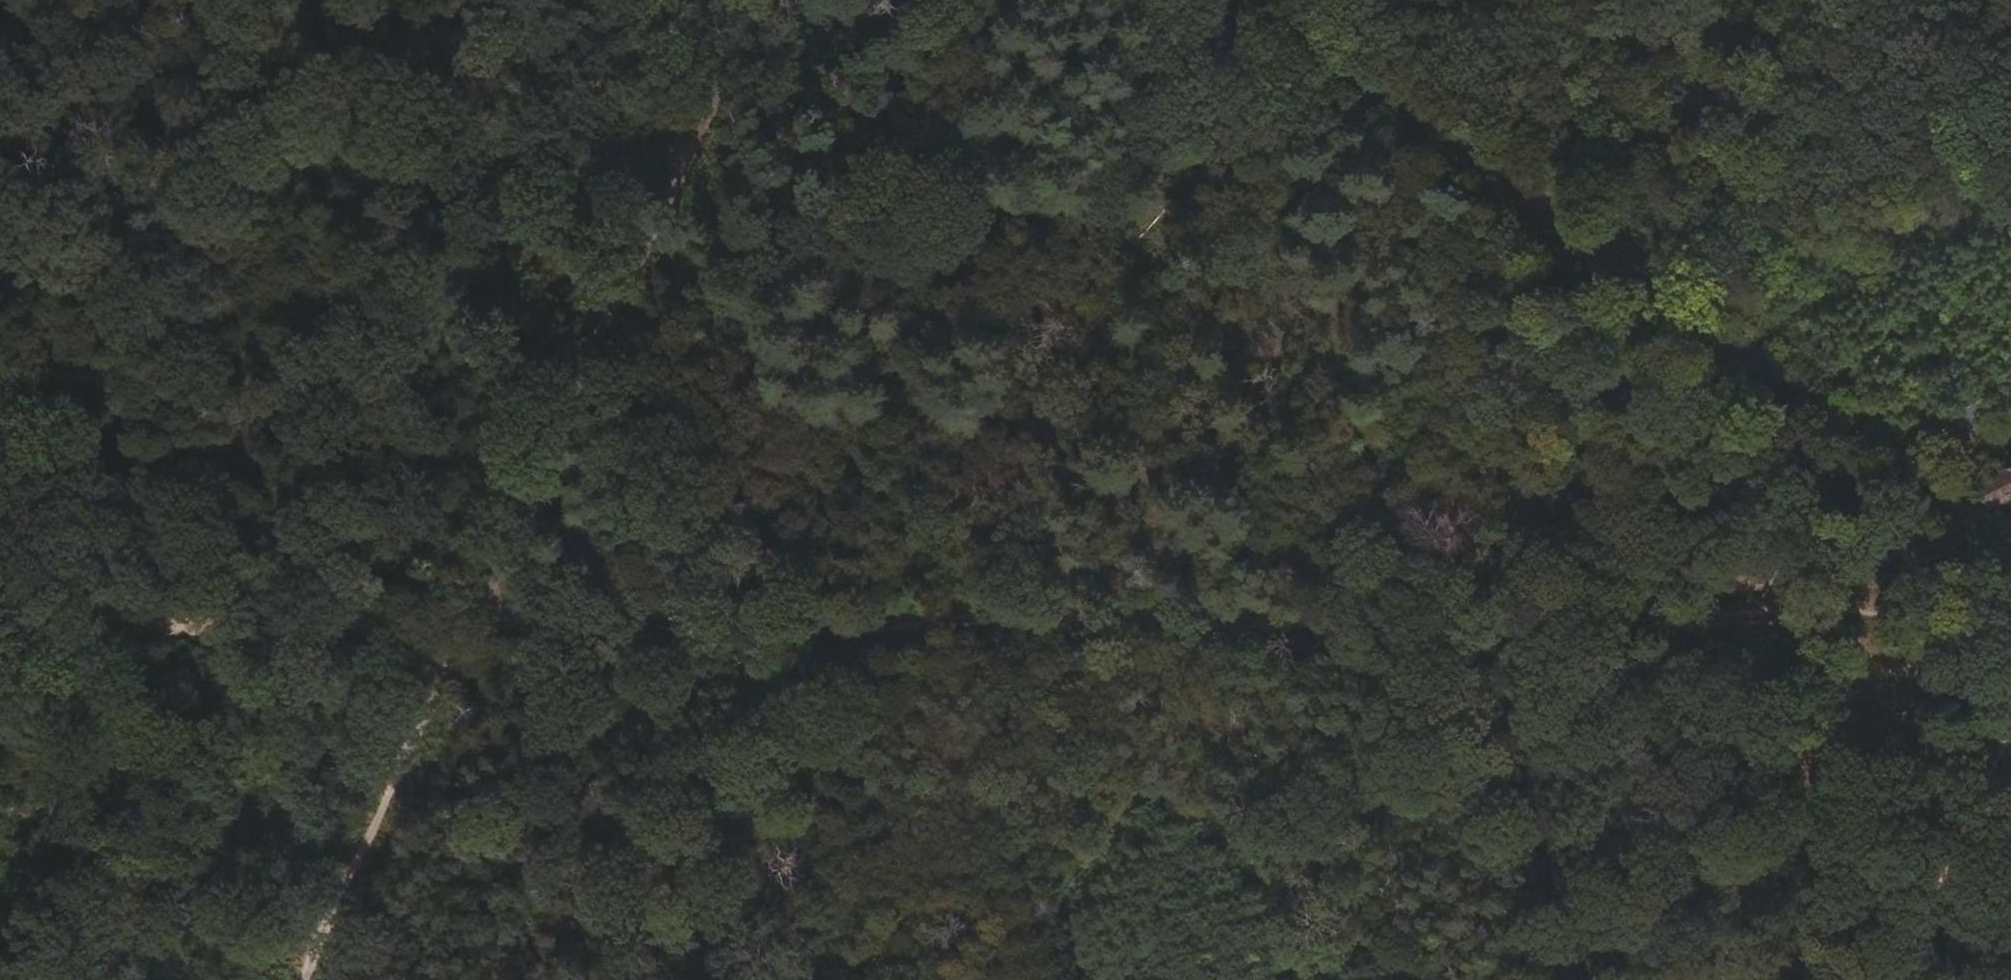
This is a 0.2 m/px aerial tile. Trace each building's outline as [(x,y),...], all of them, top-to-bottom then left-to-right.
[(1945,424),(1950,449),(1966,473),(1994,456),(1970,416),(1945,424)] [(1957,521),(1987,544),(2010,533),(2010,496),(1957,521)]
